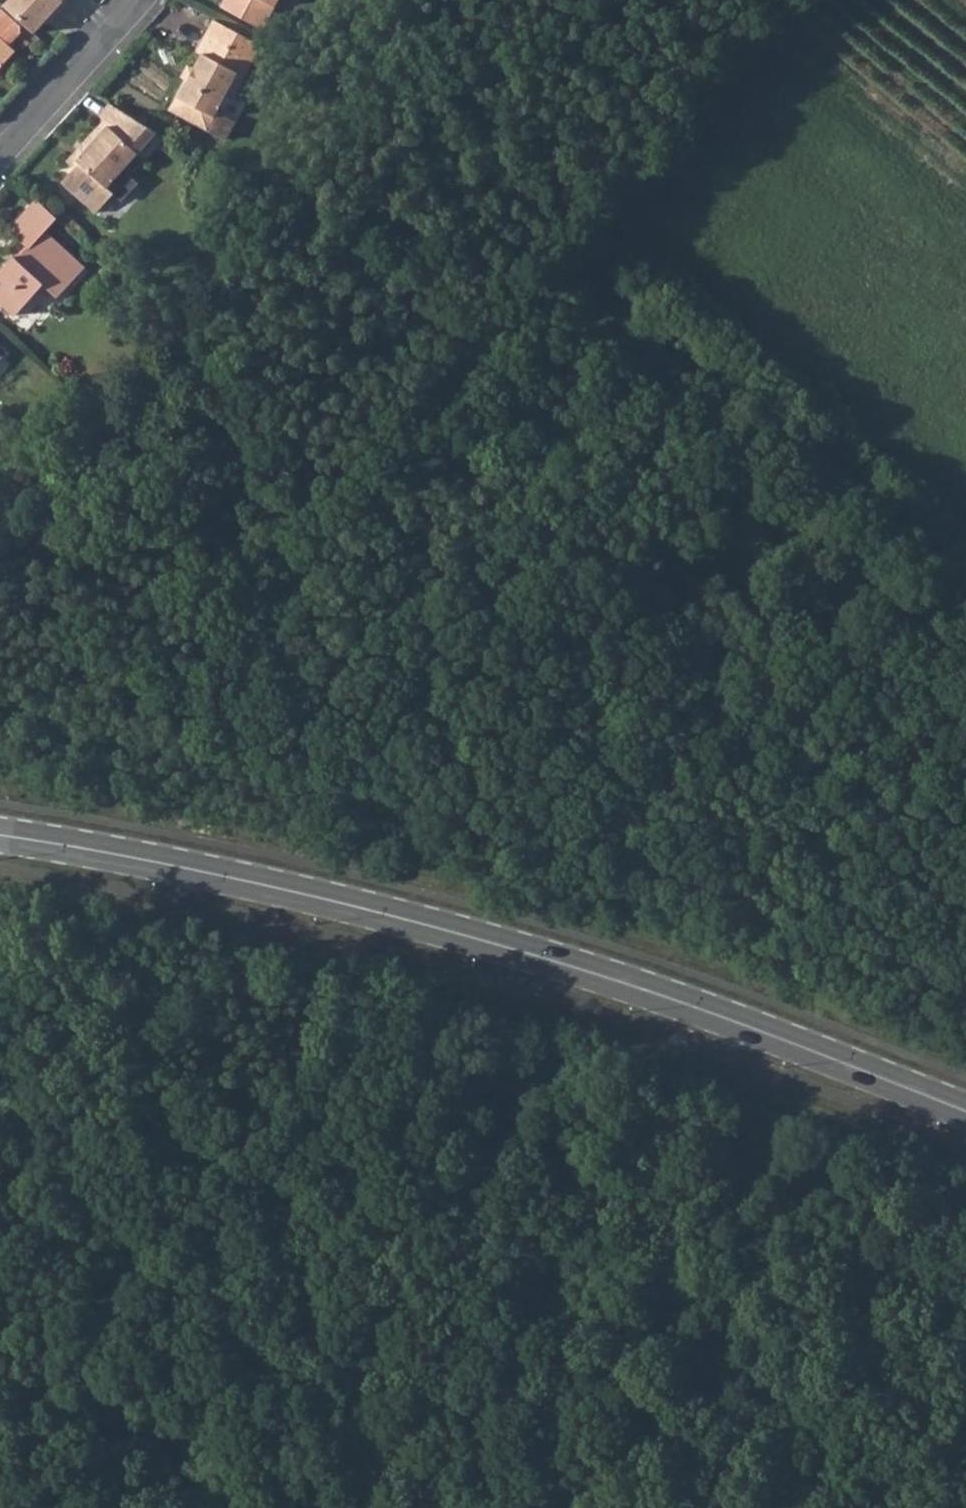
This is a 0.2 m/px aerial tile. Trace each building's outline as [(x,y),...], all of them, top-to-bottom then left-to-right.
[(4,1),(34,27),(52,7),(55,10),(64,0),(4,0),(4,1)] [(223,5),(264,27),(279,0),(226,0),(223,5)] [(10,40),(19,29),(19,20),(1,4),(0,6),(0,31),(10,40)] [(188,79),(184,77),(174,96),(178,98),(171,111),(191,122),(198,108),(214,117),(226,94),(233,98),(255,57),(206,30),(195,50),(202,55),(194,69),(188,79)] [(15,45),(10,40),(0,31),(0,61),(15,45)] [(77,163),(73,168),(60,183),(82,203),(98,184),(103,188),(120,169),(127,175),(163,135),(107,105),(94,117),(100,122),(81,144),(80,155),(75,161),(77,163)] [(198,108),(191,122),(207,131),(214,117),(198,108)] [(37,195),(8,226),(27,244),(18,255),(15,252),(0,268),(0,297),(15,311),(44,281),(56,292),(83,264),(44,227),(57,214),(37,195)]
